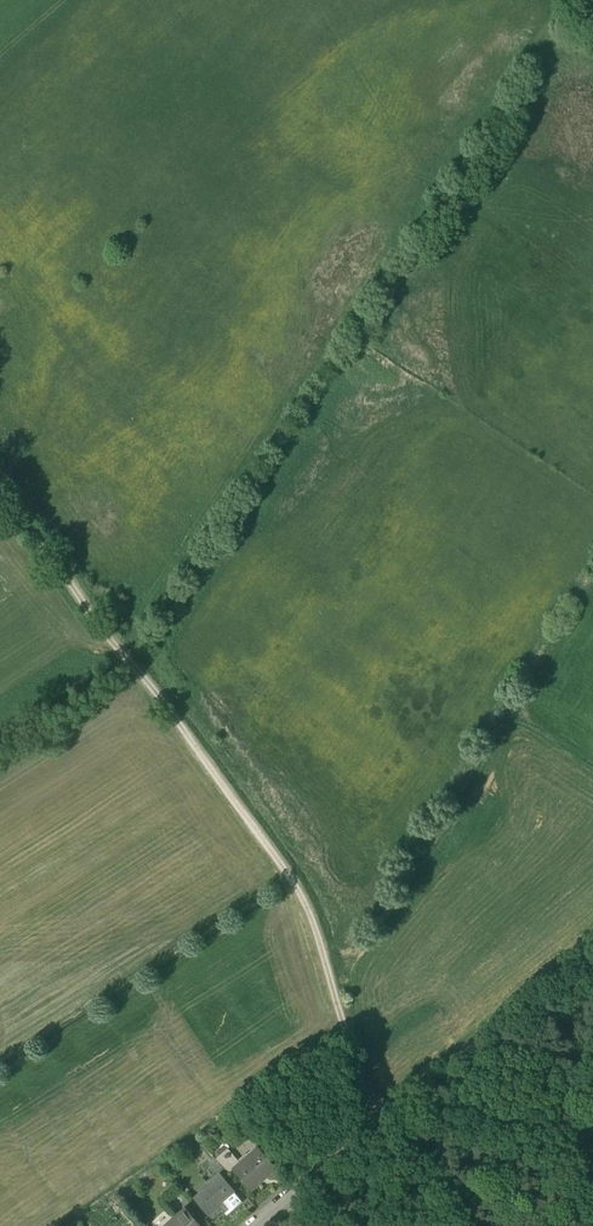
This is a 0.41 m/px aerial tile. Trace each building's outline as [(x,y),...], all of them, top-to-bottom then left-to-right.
[(256,1146),(246,1155),(248,1157),(240,1163),(233,1169),(252,1190),(275,1170),(276,1171),(276,1170),(256,1146)] [(240,1163),(228,1149),(215,1159),(228,1174),(233,1169),(240,1163)] [(215,1159),(209,1164),(218,1175),(219,1174),(222,1178),(228,1174),(215,1159)] [(218,1175),(207,1184),(209,1186),(194,1198),(209,1215),(220,1206),(219,1205),(224,1201),(234,1192),(222,1178),(219,1174),(218,1175)] [(234,1192),(224,1201),(228,1206),(228,1205),(231,1209),(237,1204),(241,1201),(234,1192)] [(110,1225),(123,1225),(125,1224),(113,1206),(101,1213),(110,1225)] [(185,1209),(165,1225),(199,1225),(185,1209)]
